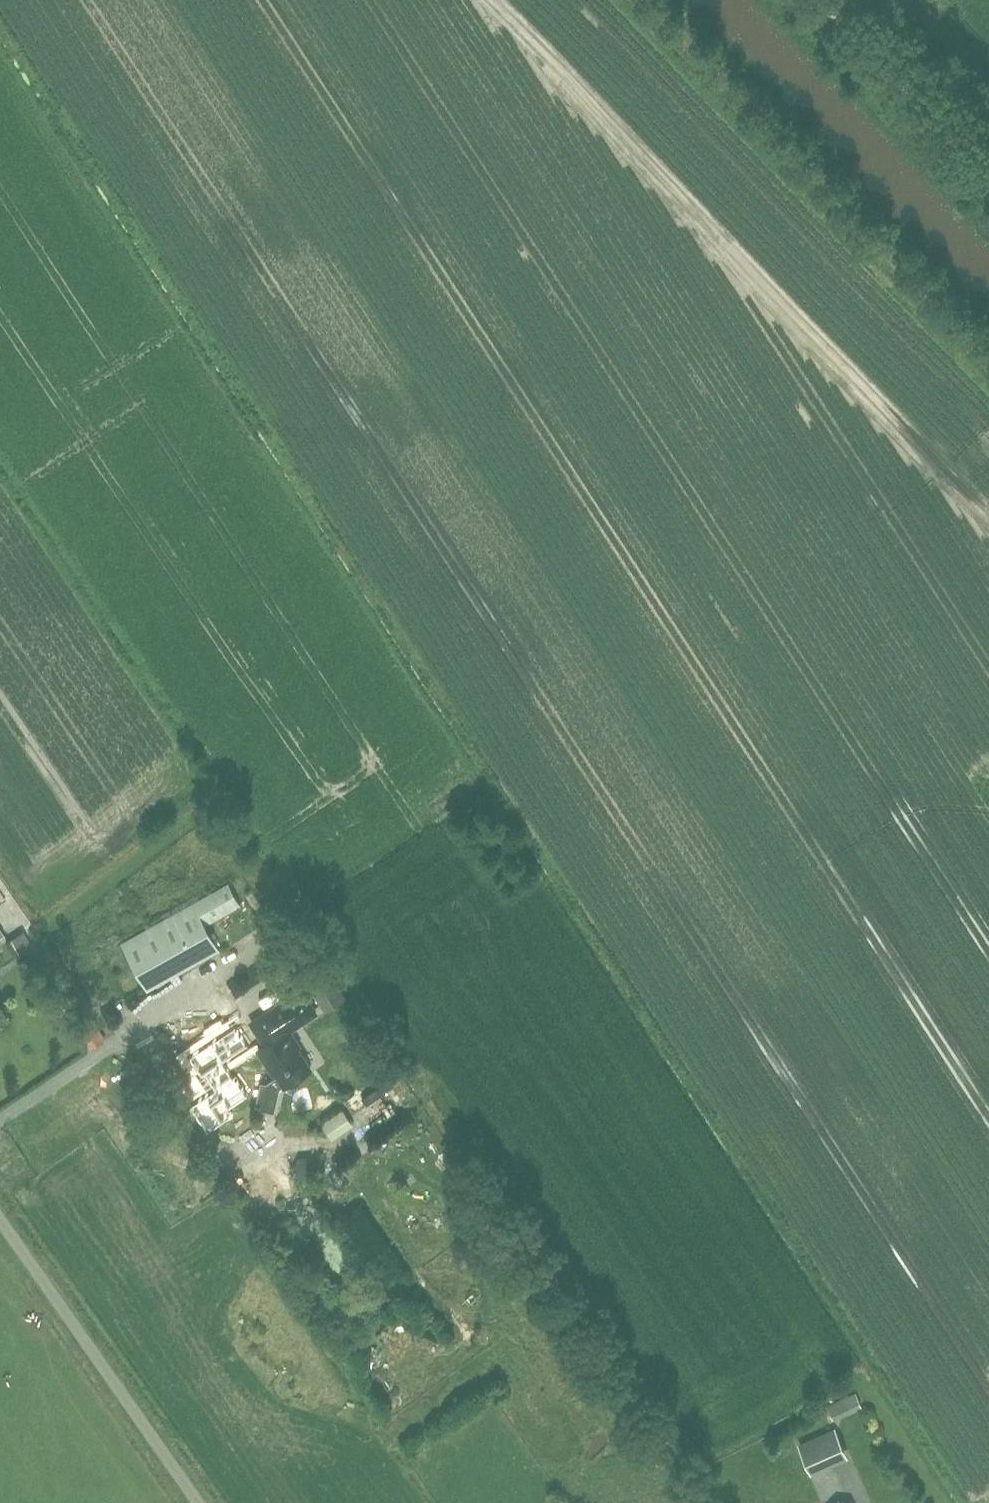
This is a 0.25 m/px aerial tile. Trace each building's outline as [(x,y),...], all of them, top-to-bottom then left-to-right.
[(206,924),(241,905),(229,884),(123,943),(148,989),(220,949),(206,924)] [(346,999),(329,972),(321,960),(313,965),(321,977),(309,986),(326,1012),(346,999)] [(302,990),(275,1008),(252,1023),(267,1045),(259,1050),(269,1066),(272,1064),(279,1076),(267,1084),(262,1083),(259,1104),(257,1104),(257,1109),(262,1110),(262,1108),(276,1111),(280,1087),(285,1084),(286,1085),(311,1069),(297,1047),(300,1046),(290,1031),(316,1013),(302,990)] [(0,1007),(0,1022),(1,1023),(13,1013),(5,1003),(0,1007)] [(91,1049),(106,1040),(94,1021),(80,1030),(91,1049)] [(235,1027),(189,1057),(201,1076),(205,1074),(215,1089),(212,1091),(189,1106),(207,1132),(233,1115),(252,1103),(248,1096),(235,1076),(233,1077),(223,1062),(248,1046),(235,1027)] [(399,1089),(369,1105),(378,1123),(409,1107),(399,1089)] [(326,1120),(336,1138),(358,1125),(349,1108),(326,1120)] [(864,1408),(858,1394),(829,1407),(835,1422),(864,1408)] [(845,1453),(835,1431),(801,1446),(811,1469),(845,1453)]
